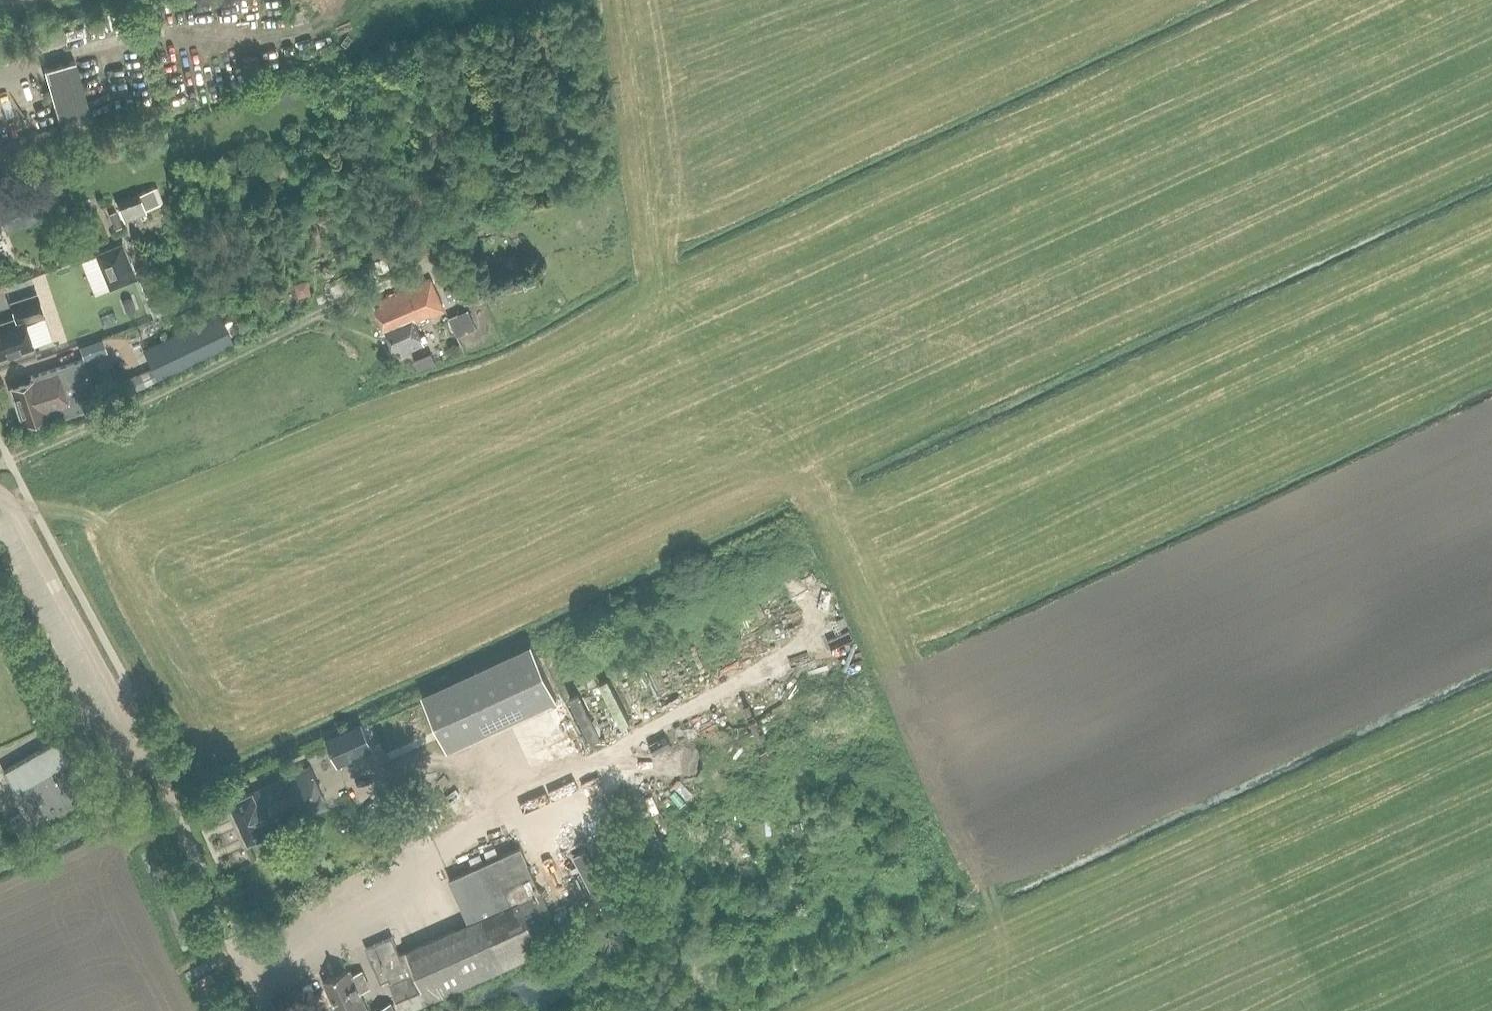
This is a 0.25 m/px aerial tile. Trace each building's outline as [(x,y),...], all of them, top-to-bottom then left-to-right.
[(94,124),(76,60),(43,69),(62,134),(94,124)] [(0,145),(0,164),(63,143),(57,126),(0,145)] [(42,188),(0,204),(0,215),(6,232),(52,215),(42,188)] [(151,197),(126,200),(129,218),(153,214),(151,197)] [(120,248),(102,255),(111,278),(129,271),(120,248)] [(298,297),(312,293),(308,279),(295,283),(298,297)] [(431,279),(379,301),(381,307),(375,309),(386,334),(414,321),(431,314),(432,317),(444,312),(431,279)] [(0,323),(0,359),(33,348),(25,323),(44,317),(37,294),(10,303),(15,318),(0,323)] [(449,318),(457,337),(477,329),(469,309),(449,318)] [(143,350),(156,379),(233,342),(219,314),(143,350)] [(414,321),(386,334),(393,351),(399,348),(402,354),(424,345),(414,321)] [(431,353),(414,360),(419,371),(436,364),(431,353)] [(22,423),(44,416),(45,420),(60,415),(62,416),(85,409),(83,401),(95,397),(83,360),(30,377),(32,381),(10,388),(22,423)] [(531,644),(421,694),(446,749),(556,699),(531,644)] [(362,725),(325,741),(337,767),(373,750),(362,725)] [(69,737),(13,765),(40,822),(97,794),(69,737)] [(253,792),(253,791),(229,802),(248,843),(272,833),(271,832),(328,807),(310,767),(253,792)] [(656,778),(643,784),(664,827),(677,821),(656,778)] [(530,869),(520,848),(449,880),(468,923),(399,954),(392,936),(365,948),(381,983),(389,979),(391,983),(389,984),(401,1010),(407,1010),(542,951),(531,927),(552,917),(530,869)] [(595,900),(609,893),(586,848),(572,855),(595,900)] [(362,971),(352,975),(350,969),(323,981),(337,1010),(364,1010),(367,1009),(360,993),(370,988),(362,971)]
